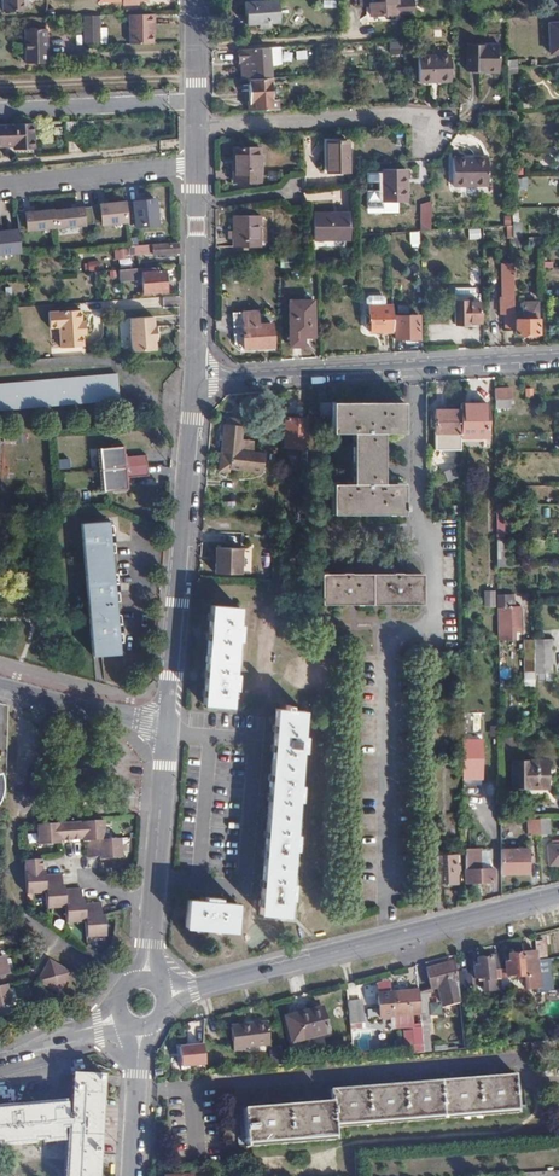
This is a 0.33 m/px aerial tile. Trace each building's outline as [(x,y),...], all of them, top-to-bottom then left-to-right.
[(2,11),(21,10),(21,0),(2,0),(2,11)] [(278,22),(277,0),(244,2),(245,25),(278,22)] [(400,0),(361,0),(361,5),(370,5),(371,15),(417,12),(416,0),(403,0),(400,0)] [(156,40),(156,12),(133,13),(134,41),(156,40)] [(84,27),(99,27),(99,14),(84,15),(84,27)] [(46,61),(44,16),(24,17),(26,61),(46,61)] [(550,23),(551,50),(558,50),(558,23),(550,23)] [(100,45),(107,45),(107,26),(99,27),(100,36),(100,45)] [(100,36),(99,27),(84,27),(83,36),(100,36)] [(84,45),(100,45),(100,36),(83,36),(84,45)] [(491,46),(460,45),(460,72),(492,72),(491,46)] [(280,47),(237,49),(237,61),(240,61),(240,79),(248,79),(269,78),(268,62),(280,61),(280,47)] [(450,81),(450,55),(419,55),(419,81),(450,81)] [(505,57),(497,58),(497,66),(505,65),(505,57)] [(248,79),(249,110),(276,109),(275,100),(270,100),(269,78),(248,79)] [(512,111),(512,130),(521,129),(521,110),(512,111)] [(11,146),(30,144),(29,123),(0,125),(0,146),(11,146)] [(349,170),(348,141),(326,141),(326,171),(349,170)] [(259,150),(234,149),(234,160),(235,160),(235,181),(259,182),(259,150)] [(453,184),(482,184),(482,157),(453,156),(453,184)] [(408,201),(408,169),(383,170),(383,201),(408,201)] [(527,178),(516,178),(516,188),(527,189),(527,178)] [(161,201),(138,202),(139,228),(163,227),(161,201)] [(418,231),(429,230),(429,202),(418,202),(418,231)] [(132,203),(90,207),(91,222),(104,221),(104,226),(133,224),(132,203)] [(18,214),(19,230),(30,229),(30,235),(92,229),(91,222),(90,207),(18,214)] [(351,237),(351,212),(314,213),(314,238),(351,237)] [(261,247),(261,217),(235,217),(235,247),(261,247)] [(512,224),(492,226),(492,231),(507,230),(508,237),(513,237),(512,224)] [(409,225),(408,243),(417,244),(418,226),(409,225)] [(483,226),(456,228),(457,238),(483,236),(483,226)] [(22,255),(19,230),(0,232),(0,257),(22,255)] [(513,237),(513,245),(523,245),(524,237),(519,237),(513,237)] [(175,241),(131,245),(131,254),(175,251),(175,241)] [(141,266),(118,268),(118,279),(142,278),(143,291),(164,290),(164,272),(142,273),(141,266)] [(505,315),(514,315),(513,269),(503,269),(503,299),(500,299),(500,329),(504,329),(505,315)] [(313,300),(289,301),(289,340),(303,340),(302,334),(313,333),(313,300)] [(467,300),(455,300),(455,323),(467,324),(467,322),(480,322),(480,302),(467,302),(467,300)] [(392,331),(392,305),(370,305),(370,331),(392,331)] [(48,311),(49,327),(59,326),(60,347),(82,345),(82,333),(81,321),(80,309),(48,311)] [(504,329),(504,332),(516,332),(516,335),(538,334),(538,312),(516,312),(516,315),(514,315),(505,315),(504,329)] [(129,317),(132,350),(155,349),(154,339),(155,339),(154,325),(153,325),(152,315),(129,317)] [(418,315),(395,315),(395,337),(418,337),(418,315)] [(273,341),(272,323),(242,324),(243,342),(273,341)] [(117,400),(116,374),(0,384),(0,410),(117,400)] [(509,387),(493,387),(494,399),(505,398),(510,398),(509,387)] [(505,398),(494,399),(494,408),(505,407),(505,398)] [(486,436),(487,402),(461,404),(460,436),(486,436)] [(402,433),(402,403),(330,403),(330,404),(318,404),(318,418),(330,418),(331,434),(350,434),(350,484),(331,484),(331,515),(402,515),(402,484),(381,484),(381,434),(402,433)] [(434,447),(459,447),(459,409),(434,410),(434,447)] [(284,446),(307,447),(308,418),(285,417),(284,446)] [(244,426),(223,424),(220,452),(228,453),(226,468),(259,472),(262,453),(237,450),(238,442),(242,442),(244,426)] [(14,433),(0,435),(0,477),(1,490),(19,489),(14,433)] [(99,448),(102,490),(115,489),(115,492),(126,491),(125,477),(147,475),(145,454),(123,457),(122,443),(111,445),(111,447),(99,448)] [(496,535),(504,535),(505,521),(496,521),(496,535)] [(107,535),(106,522),(80,524),(91,655),(117,652),(115,631),(119,631),(118,624),(115,624),(112,590),(115,590),(115,583),(111,583),(107,542),(111,542),(110,535),(107,535)] [(238,573),(239,547),(213,547),(212,573),(238,573)] [(496,565),(496,587),(496,593),(503,593),(503,578),(505,578),(505,565),(496,565)] [(421,604),(421,574),(319,575),(319,606),(421,604)] [(482,611),(497,610),(496,596),(496,593),(496,587),(482,587),(482,611)] [(497,610),(497,617),(497,625),(518,625),(518,612),(515,612),(514,606),(512,606),(511,592),(503,593),(496,593),(496,596),(497,610)] [(202,703),(229,705),(230,689),(234,689),(235,674),(232,673),(235,637),(238,637),(239,622),(236,622),(237,608),(210,605),(202,703)] [(485,635),(497,635),(497,625),(497,617),(485,617),(485,635)] [(534,638),(534,680),(549,680),(549,671),(551,671),(551,638),(534,638)] [(300,736),(302,712),(274,710),(264,841),(257,913),(285,915),(287,895),(290,895),(292,880),(289,880),(291,847),(294,847),(295,834),(293,833),(295,799),(298,799),(299,785),(297,784),(299,752),(302,752),(303,736),(300,736)] [(462,756),(462,777),(481,777),(481,756),(462,756)] [(545,787),(544,760),(511,759),(512,787),(545,787)] [(549,835),(550,817),(539,818),(540,836),(549,835)] [(104,820),(38,825),(39,845),(59,844),(59,842),(59,839),(63,839),(63,842),(81,841),(81,838),(85,838),(85,841),(89,841),(90,858),(99,858),(99,855),(102,855),(102,858),(123,857),(122,838),(105,839),(104,820)] [(547,846),(547,864),(558,864),(558,845),(547,846)] [(500,848),(500,871),(528,871),(528,848),(500,848)] [(489,849),(465,849),(465,881),(492,881),(492,868),(488,868),(489,849)] [(455,882),(455,854),(433,855),(434,881),(455,882)] [(41,861),(23,862),(24,871),(25,895),(43,895),(44,910),(62,909),(63,925),(81,924),(82,940),(101,939),(100,919),(95,919),(94,915),(97,915),(97,906),(80,907),(79,903),(75,903),(75,900),(78,900),(78,891),(61,892),(61,889),(57,889),(57,886),(59,886),(59,876),(41,877),(41,873),(37,873),(37,870),(41,870),(41,861)] [(234,929),(236,901),(217,899),(217,896),(200,895),(200,898),(186,897),(184,925),(234,929)] [(545,940),(535,940),(536,958),(546,958),(545,940)] [(501,969),(502,978),(507,977),(507,974),(510,974),(510,977),(526,975),(525,966),(533,966),(532,951),(509,953),(510,961),(506,961),(506,968),(501,969)] [(501,969),(500,954),(491,955),(491,957),(479,958),(479,965),(475,965),(476,977),(480,977),(480,980),(485,979),(486,991),(503,989),(502,978),(501,969)] [(460,996),(453,963),(427,969),(431,988),(437,987),(440,1001),(460,996)] [(54,994),(63,974),(45,964),(34,984),(54,994)] [(459,971),(460,987),(470,987),(468,971),(459,971)] [(419,992),(419,991),(379,993),(381,1015),(421,1013),(419,992)] [(419,992),(421,1013),(423,1027),(425,1053),(432,1052),(429,1021),(430,1021),(428,991),(419,992)] [(361,1001),(348,1003),(350,1022),(363,1020),(361,1001)] [(331,1005),(317,1009),(318,1015),(332,1011),(331,1005)] [(318,1015),(317,1009),(292,1015),(298,1040),(337,1030),(332,1011),(318,1015)] [(245,1049),(245,1051),(250,1050),(250,1046),(273,1044),(272,1022),(254,1023),(255,1026),(237,1028),(239,1050),(245,1049)] [(425,1053),(423,1027),(413,1027),(414,1045),(418,1045),(418,1053),(425,1053)] [(183,1047),(184,1055),(209,1053),(209,1045),(183,1047)] [(286,1066),(284,1048),(274,1049),(275,1067),(286,1066)] [(103,1075),(72,1073),(66,1175),(97,1175),(103,1075)] [(517,1108),(515,1074),(331,1088),(332,1100),(245,1107),(247,1142),(334,1136),(333,1122),(517,1108)] [(67,1142),(65,1108),(0,1113),(0,1147),(67,1142)]
